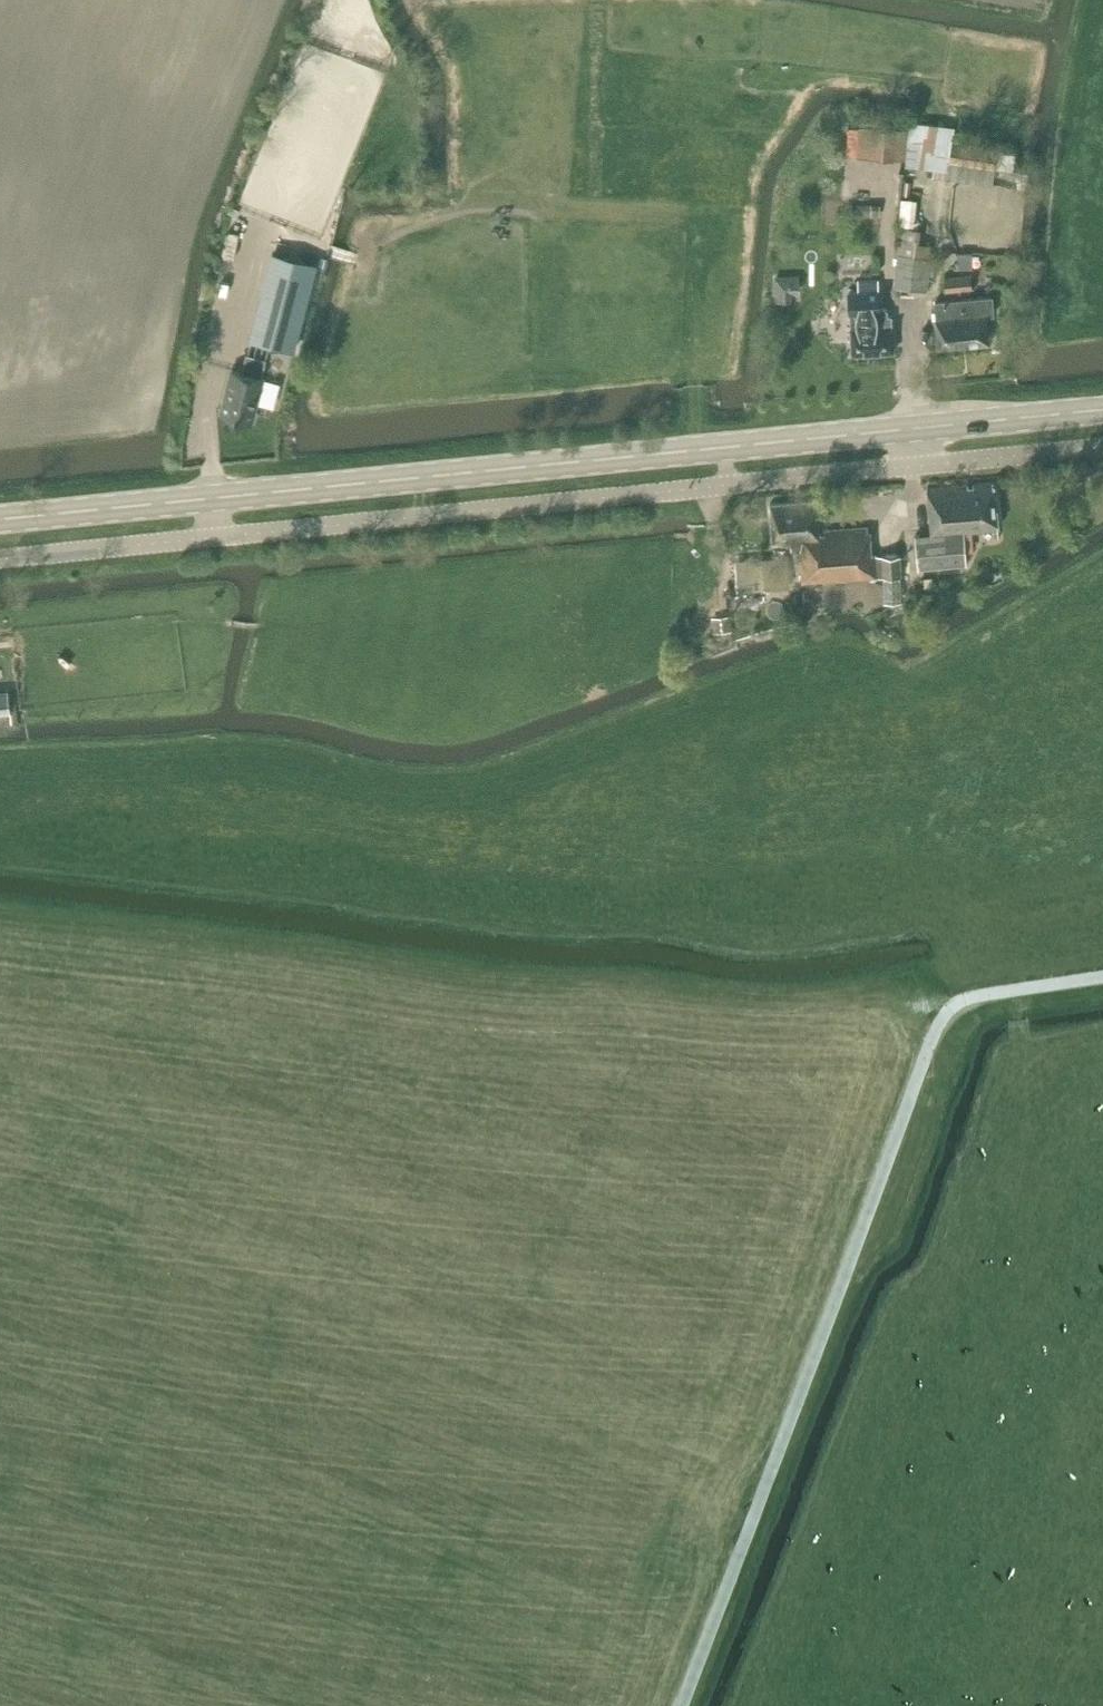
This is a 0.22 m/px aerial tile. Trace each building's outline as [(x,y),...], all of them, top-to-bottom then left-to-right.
[(862,156),(906,160),(908,160),(913,121),(895,120),(894,129),(865,126),(862,156)] [(908,160),(906,160),(905,164),(928,167),(926,177),(933,178),(935,168),(944,169),(946,158),(945,158),(949,130),(929,127),(930,123),(913,121),(908,160)] [(848,127),(846,153),(857,154),(859,127),(848,127)] [(997,151),(998,149),(952,143),(950,160),(948,172),(970,174),(971,166),(1013,172),(1016,154),(997,151)] [(1026,188),(1028,171),(1017,170),(1016,187),(1026,188)] [(314,224),(320,193),(298,188),(292,219),(314,224)] [(902,197),(898,224),(914,226),(917,199),(902,197)] [(880,204),(851,203),(851,213),(871,213),(870,217),(879,217),(880,204)] [(897,255),(898,255),(894,286),(926,290),(930,259),(931,244),(918,243),(920,228),(900,226),(897,255)] [(972,267),(972,251),(957,251),(957,267),(972,267)] [(316,264),(273,252),(250,339),(293,350),(316,264)] [(792,300),(791,275),(774,276),(775,301),(792,300)] [(972,288),(971,275),(944,277),(946,291),(972,288)] [(849,292),(850,313),(850,318),(851,328),(852,354),(894,352),(892,317),(883,318),(882,312),(881,312),(880,291),(878,291),(878,278),(857,279),(858,292),(849,292)] [(938,348),(990,343),(987,315),(994,314),(992,296),(935,301),(936,319),(935,319),(938,348)] [(254,355),(247,353),(242,372),(233,369),(221,414),(251,421),(262,378),(262,377),(266,359),(260,357),(259,361),(253,360),(254,355)] [(967,563),(965,551),(974,550),(972,531),(999,528),(993,481),(973,483),(973,486),(968,487),(968,484),(927,488),(931,534),(915,535),(918,567),(967,563)] [(877,576),(875,556),(875,553),(869,554),(868,527),(824,531),(824,534),(820,534),(817,500),(770,504),(773,542),(791,541),(791,550),(801,550),(803,581),(877,576)] [(901,576),(900,556),(882,556),(883,576),(901,576)] [(787,558),(736,561),(738,586),(738,591),(790,587),(790,586),(787,558)] [(733,630),(731,615),(712,617),(714,632),(733,630)] [(11,713),(8,690),(0,691),(0,714),(11,713)]
